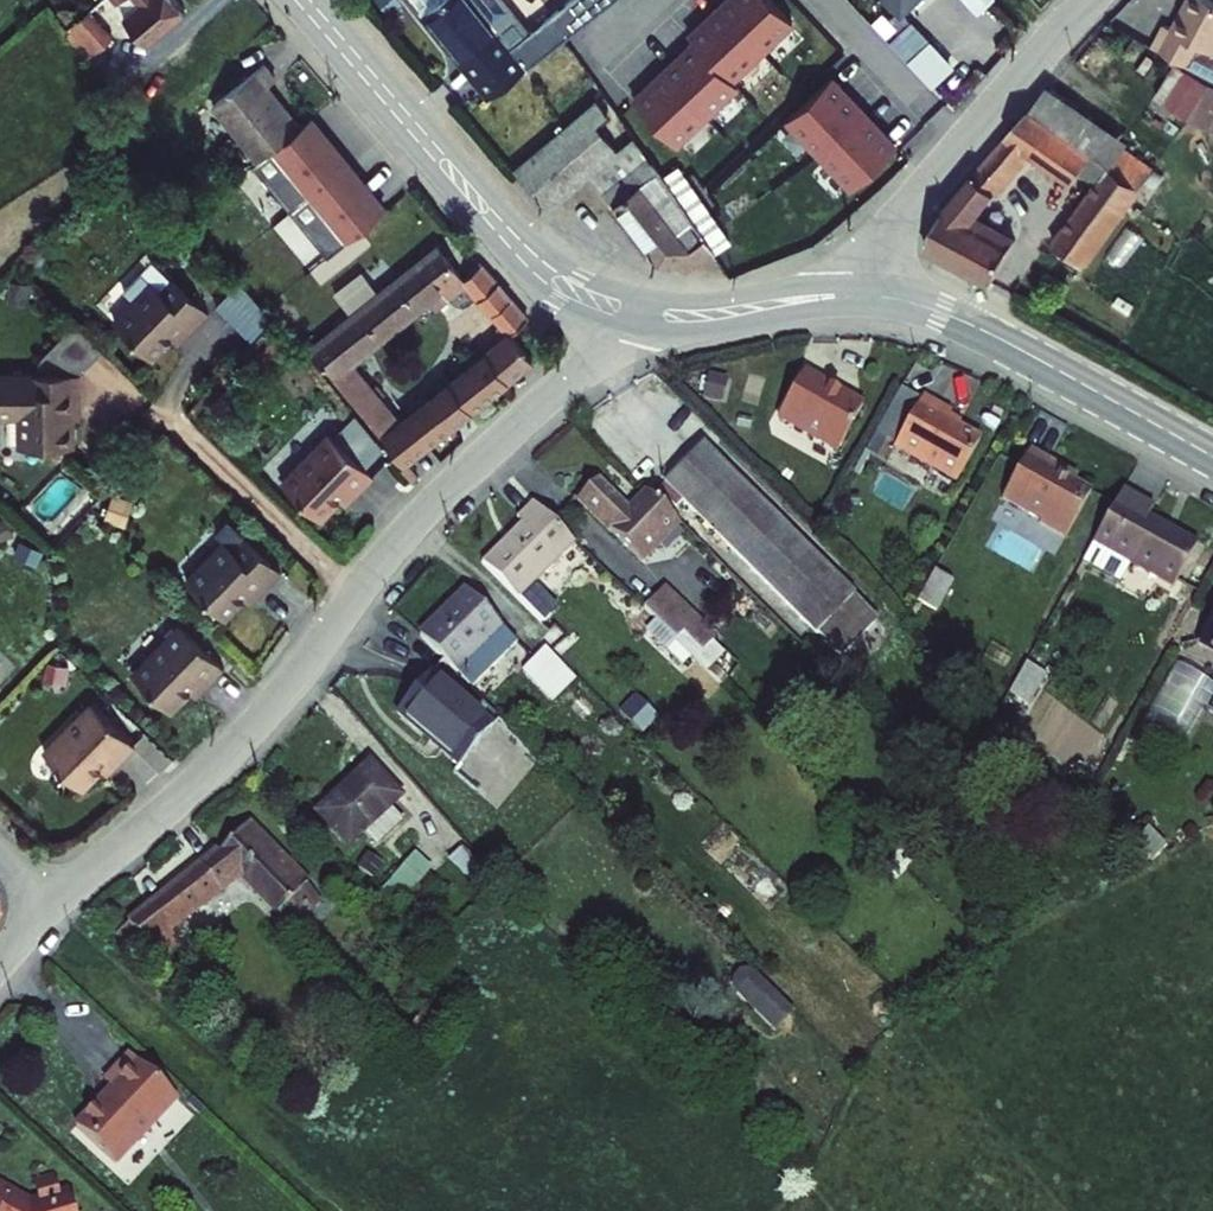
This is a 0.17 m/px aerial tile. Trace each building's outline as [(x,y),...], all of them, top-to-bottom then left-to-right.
[(188,0),(101,0),(82,16),(107,44),(138,17),(154,35),(191,3),(188,0)] [(436,10),(447,0),(427,0),(436,10)] [(485,0),(447,0),(436,10),(477,59),(480,57),(492,70),(522,45),(485,0)] [(731,84),(793,27),(768,0),(722,0),(685,35),(690,41),(731,84)] [(980,9),(991,0),(972,0),(980,9)] [(1165,31),(1205,53),(1212,38),(1212,0),(1190,0),(1179,20),(1172,16),(1165,31)] [(82,16),(71,26),(95,54),(107,44),(82,16)] [(1165,31),(1161,38),(1201,60),(1205,53),(1165,31)] [(912,57),(938,83),(961,61),(936,34),(912,57)] [(632,95),(679,145),(737,91),(731,84),(690,41),(632,95)] [(540,65),(522,45),(492,70),(489,73),(507,95),(540,65)] [(277,54),(229,96),(275,148),(314,114),(281,77),(290,69),(277,54)] [(1166,90),(1212,118),(1212,71),(1187,55),(1166,90)] [(819,153),(851,187),(895,146),(832,78),(780,126),(812,160),(819,153)] [(1060,78),(1038,103),(1109,149),(1093,172),(1110,183),(1068,240),(1097,261),(1139,203),(1148,210),(1177,170),(1139,143),(1146,133),(1060,78)] [(962,201),(936,242),(1005,277),(1029,236),(984,212),(1004,187),(1010,190),(1043,150),(1088,179),(1093,172),(1109,149),(1038,103),(962,201)] [(602,104),(529,160),(559,200),(601,168),(633,144),(602,104)] [(329,128),(315,113),(314,114),(275,148),(259,161),(273,177),(329,128)] [(354,157),(329,128),(273,177),(298,206),(354,157)] [(633,144),(601,168),(615,187),(658,154),(643,135),(633,144)] [(658,154),(615,187),(671,260),(680,259),(693,264),(722,245),(658,154)] [(367,172),(354,157),(298,206),(311,221),(367,172)] [(393,202),(367,172),(311,221),(337,251),(393,202)] [(470,267),(449,242),(390,290),(363,312),(321,346),(411,456),(540,352),(521,328),(407,421),(357,359),(470,267)] [(490,260),(474,274),(518,325),(534,312),(490,260)] [(346,289),(363,312),(390,290),(374,268),(346,289)] [(163,280),(124,320),(162,356),(187,331),(193,336),(219,310),(184,276),(172,289),(163,280)] [(88,323),(42,369),(90,372),(113,348),(88,323)] [(26,442),(78,444),(80,408),(88,409),(90,372),(42,369),(5,368),(0,373),(0,406),(4,410),(27,410),(26,442)] [(862,398),(801,368),(779,413),(840,443),(862,398)] [(727,400),(727,369),(708,369),(708,400),(727,400)] [(921,397),(901,386),(875,432),(876,433),(885,438),(894,443),(921,397)] [(952,409),(923,393),(921,397),(894,443),(893,448),(957,484),(983,436),(960,424),(962,420),(951,413),(952,409)] [(706,430),(669,468),(846,643),(883,606),(706,430)] [(885,438),(876,433),(866,450),(875,456),(885,438)] [(342,435),(294,483),(332,521),(358,495),(364,500),(386,478),(342,435)] [(1079,475),(1031,447),(1001,499),(1040,521),(1039,523),(1065,537),(1093,490),(1076,479),(1079,475)] [(598,465),(578,485),(642,550),(680,512),(647,478),(629,496),(598,465)] [(527,506),(486,546),(521,582),(578,527),(537,485),(521,501),(527,506)] [(1173,589),(1199,541),(1150,514),(1155,505),(1124,487),(1092,542),(1093,543),(1130,564),(1173,589)] [(859,496),(845,496),(845,505),(859,504),(859,496)] [(231,537),(192,576),(229,613),(255,587),(261,593),(286,567),(252,534),(240,546),(231,537)] [(1130,564),(1093,543),(1083,561),(1120,583),(1130,564)] [(469,565),(412,621),(449,658),(506,602),(469,565)] [(954,581),(934,569),(916,600),(937,612),(954,581)] [(700,608),(668,576),(647,597),(679,629),(698,610),(700,608)] [(729,642),(698,610),(679,629),(710,660),(729,642)] [(1197,644),(1212,653),(1212,615),(1197,644)] [(550,625),(527,648),(556,677),(579,654),(550,625)] [(234,669),(190,626),(142,675),(180,712),(205,686),(211,692),(234,669)] [(428,658),(396,697),(451,743),(483,704),(428,658)] [(1029,705),(1046,673),(1026,661),(1008,693),(1029,705)] [(101,704),(53,752),(91,790),(116,764),(122,769),(144,748),(145,747),(144,746),(101,704)] [(183,761),(156,734),(144,746),(145,747),(144,748),(170,773),(183,761)] [(366,753),(312,803),(342,836),(396,786),(366,753)] [(324,872),(267,809),(218,852),(216,850),(140,918),(159,939),(166,933),(168,936),(188,919),(253,860),(305,918),(336,890),(321,874),(324,872)] [(1150,825),(1133,840),(1151,859),(1169,844),(1150,825)] [(425,828),(385,865),(400,881),(440,844),(425,828)] [(188,919),(168,936),(181,951),(201,934),(188,919)] [(777,1032),(796,1012),(759,974),(750,970),(742,969),(734,976),(733,985),(737,993),(777,1032)] [(128,1074),(92,1113),(132,1150),(192,1085),(145,1041),(120,1067),(128,1074)] [(0,1179),(0,1210),(90,1210),(91,1210),(70,1173),(61,1177),(52,1161),(38,1170),(47,1185),(34,1193),(2,1175),(0,1179)]
